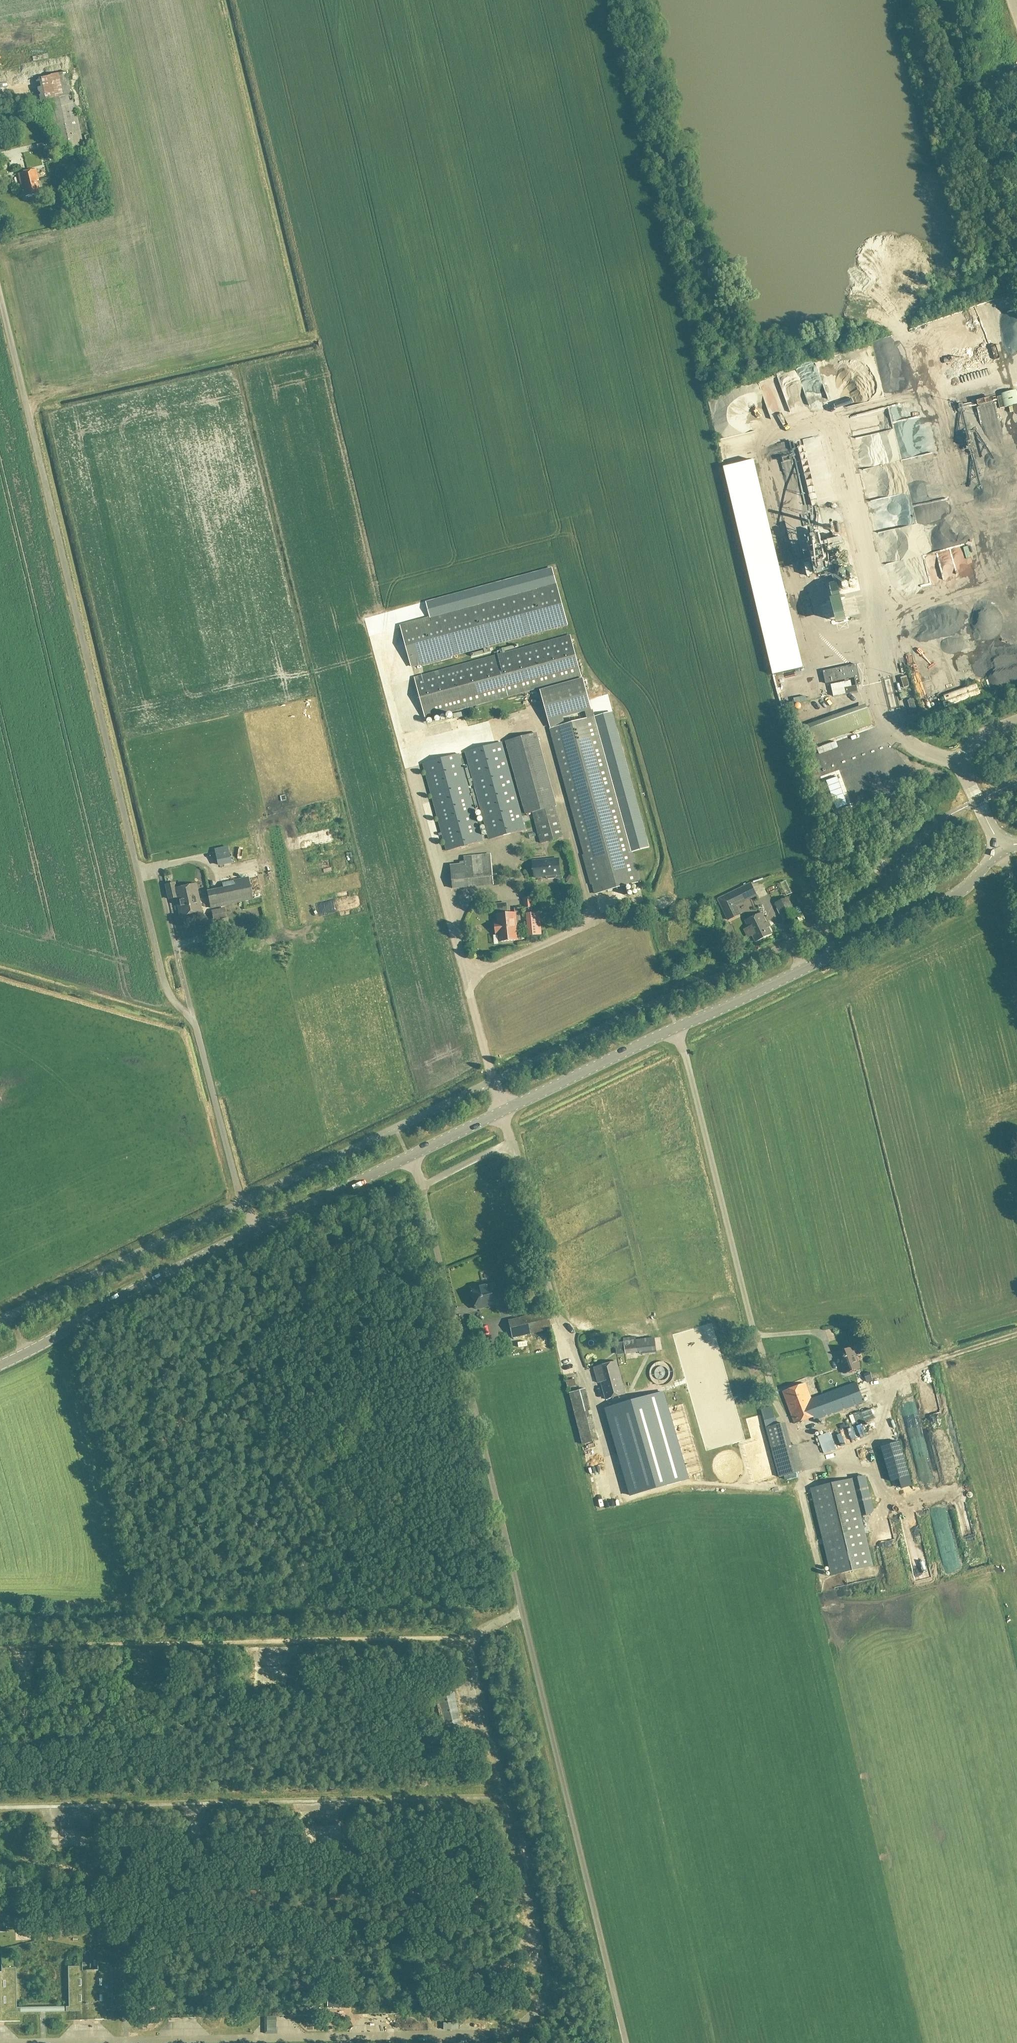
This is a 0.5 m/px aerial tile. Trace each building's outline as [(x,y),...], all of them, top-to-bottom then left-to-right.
[(59,77),(53,79),(57,89),(63,87),(59,77)] [(75,119),(70,96),(28,105),(30,114),(47,110),(57,156),(84,150),(77,119),(75,119)] [(21,166),(31,164),(29,152),(18,154),(21,166)] [(18,174),(22,191),(24,190),(26,197),(40,193),(37,181),(39,180),(36,169),(18,174)] [(985,373),(991,382),(999,377),(993,368),(985,373)] [(1009,394),(998,397),(1001,409),(1012,406),(1009,394)] [(865,428),(861,418),(866,417),(865,414),(846,420),(853,441),(864,437),(861,429),(865,428)] [(765,458),(726,469),(731,485),(769,473),(765,458)] [(756,480),(761,492),(771,489),(767,476),(756,480)] [(430,618),(556,584),(551,568),(425,602),(430,618)] [(430,618),(400,626),(411,666),(567,624),(556,584),(430,618)] [(753,596),(758,616),(788,609),(783,590),(753,596)] [(933,590),(905,596),(908,610),(914,609),(915,615),(919,615),(919,610),(921,610),(919,601),(925,600),(926,603),(923,604),(924,613),(933,611),(931,599),(935,598),(933,590)] [(779,634),(802,629),(801,623),(778,628),(779,634)] [(570,636),(415,679),(426,719),(581,677),(570,636)] [(779,640),(781,645),(791,641),(789,636),(779,640)] [(786,662),(804,657),(799,640),(781,645),(786,662)] [(795,695),(820,690),(818,676),(812,678),(808,659),(789,662),(795,695)] [(844,684),(830,687),(833,698),(846,695),(845,690),(851,689),(850,683),(846,684),(846,682),(854,680),(855,686),(860,685),(856,666),(823,673),(826,686),(844,683),(844,684)] [(900,678),(904,689),(910,687),(906,676),(900,678)] [(586,720),(593,718),(583,679),(540,691),(551,730),(564,726),(563,719),(584,713),(586,720)] [(979,684),(944,693),(947,705),(982,696),(979,684)] [(908,701),(911,713),(917,711),(913,699),(908,701)] [(865,704),(856,707),(863,729),(873,725),(865,704)] [(613,712),(593,718),(631,854),(633,853),(650,849),(613,712)] [(551,730),(550,730),(585,855),(583,856),(590,885),(593,884),(595,894),(608,891),(608,893),(613,891),(612,890),(622,887),(622,889),(627,888),(626,886),(641,882),(633,853),(631,854),(593,718),(586,720),(564,726),(551,730)] [(461,728),(462,732),(467,731),(466,719),(455,720),(456,729),(461,728)] [(860,737),(862,742),(876,736),(874,731),(860,737)] [(554,807),(556,806),(536,734),(507,742),(526,815),(532,813),(554,807)] [(525,830),(501,743),(465,753),(489,840),(525,830)] [(830,743),(821,746),(829,769),(837,766),(830,743)] [(482,842),(458,755),(423,764),(447,851),(482,842)] [(860,786),(864,792),(874,785),(871,780),(860,786)] [(982,786),(975,788),(978,798),(985,795),(982,786)] [(554,807),(532,813),(541,843),(562,838),(554,807)] [(227,847),(215,850),(219,867),(231,865),(227,847)] [(494,886),(494,882),(491,855),(463,857),(464,865),(450,866),(453,889),(494,886)] [(558,859),(532,862),(534,878),(546,877),(546,878),(548,880),(555,879),(556,877),(556,876),(560,875),(558,859)] [(223,891),(208,894),(211,909),(238,903),(252,900),(249,886),(248,878),(234,881),(222,884),(223,891)] [(169,899),(177,898),(181,917),(202,912),(195,884),(176,888),(174,883),(166,885),(169,899)] [(718,900),(728,920),(738,915),(732,905),(755,894),(750,884),(718,900)] [(532,892),(528,892),(523,892),(524,908),(533,908),(532,892)] [(787,898),(775,904),(784,922),(796,916),(787,898)] [(500,942),(518,941),(515,913),(497,915),(498,924),(495,924),(496,934),(502,933),(503,941),(500,942)] [(526,927),(527,936),(541,935),(538,913),(527,914),(528,926),(526,927)] [(756,943),(772,935),(761,913),(745,921),(756,943)] [(471,1290),(476,1309),(498,1304),(493,1284),(480,1287),(479,1286),(472,1288),(472,1289),(471,1290)] [(512,1339),(542,1332),(550,1330),(547,1315),(529,1318),(528,1316),(512,1320),(508,1320),(510,1328),(512,1339)] [(626,1355),(638,1353),(656,1350),(654,1337),(624,1341),(626,1355)] [(845,1374),(860,1369),(853,1348),(838,1353),(845,1374)] [(625,1395),(624,1392),(616,1362),(594,1368),(598,1384),(601,1383),(606,1400),(625,1395)] [(864,1403),(857,1382),(811,1399),(806,1384),(783,1392),(794,1424),(814,1417),(815,1420),(864,1403)] [(591,1412),(585,1389),(569,1393),(575,1416),(591,1412)] [(640,1401),(605,1411),(626,1485),(629,1497),(687,1481),(663,1395),(640,1401)] [(818,1437),(825,1454),(852,1444),(840,1413),(825,1419),(830,1433),(818,1437)] [(921,1414),(909,1417),(918,1466),(930,1464),(921,1414)] [(865,1418),(868,1425),(873,1423),(871,1416),(865,1418)] [(861,1428),(867,1425),(864,1419),(859,1422),(861,1428)] [(849,1431),(856,1429),(854,1422),(847,1424),(849,1431)] [(771,1451),(790,1446),(784,1423),(765,1428),(771,1451)] [(937,1450),(949,1449),(948,1431),(939,1432),(940,1439),(937,1439),(937,1450)] [(891,1482),(909,1477),(899,1440),(881,1446),(891,1482)] [(873,1566),(865,1532),(853,1479),(812,1489),(824,1542),(832,1575),(873,1566)] [(464,1730),(455,1689),(435,1694),(444,1734),(464,1730)] [(80,1838),(62,1838),(61,1854),(90,1854),(90,1841),(80,1841),(80,1838)] [(84,1967),(69,1968),(70,2008),(44,2008),(44,2013),(67,2013),(81,2012),(81,2021),(67,2021),(67,2022),(117,2021),(117,2020),(104,2020),(103,2012),(117,2012),(117,2011),(114,2011),(114,2007),(117,2007),(114,2007),(113,1967),(99,1967),(99,1972),(84,1972),(84,1967)] [(44,2013),(44,2008),(17,2008),(17,1968),(2,1969),(2,1973),(0,1973),(0,2023),(21,2022),(21,2021),(7,2022),(7,2014),(30,2013),(44,2013)] [(327,1997),(327,2009),(340,2009),(340,1997),(327,1997)] [(279,2019),(270,2020),(271,2034),(280,2033),(279,2019)]
